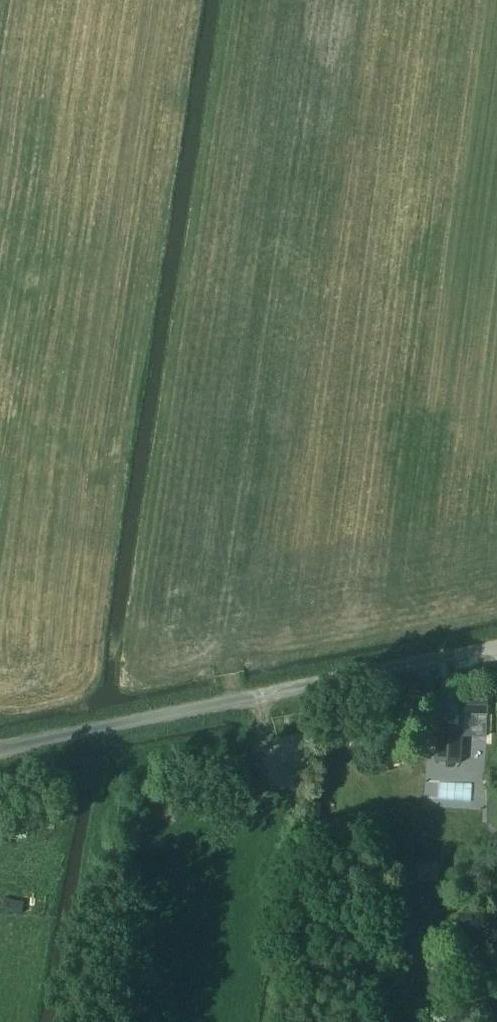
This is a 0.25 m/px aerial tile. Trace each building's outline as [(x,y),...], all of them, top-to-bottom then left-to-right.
[(487,697),(451,696),(451,716),(438,716),(435,761),(460,763),(464,717),(487,717),(487,697)]
